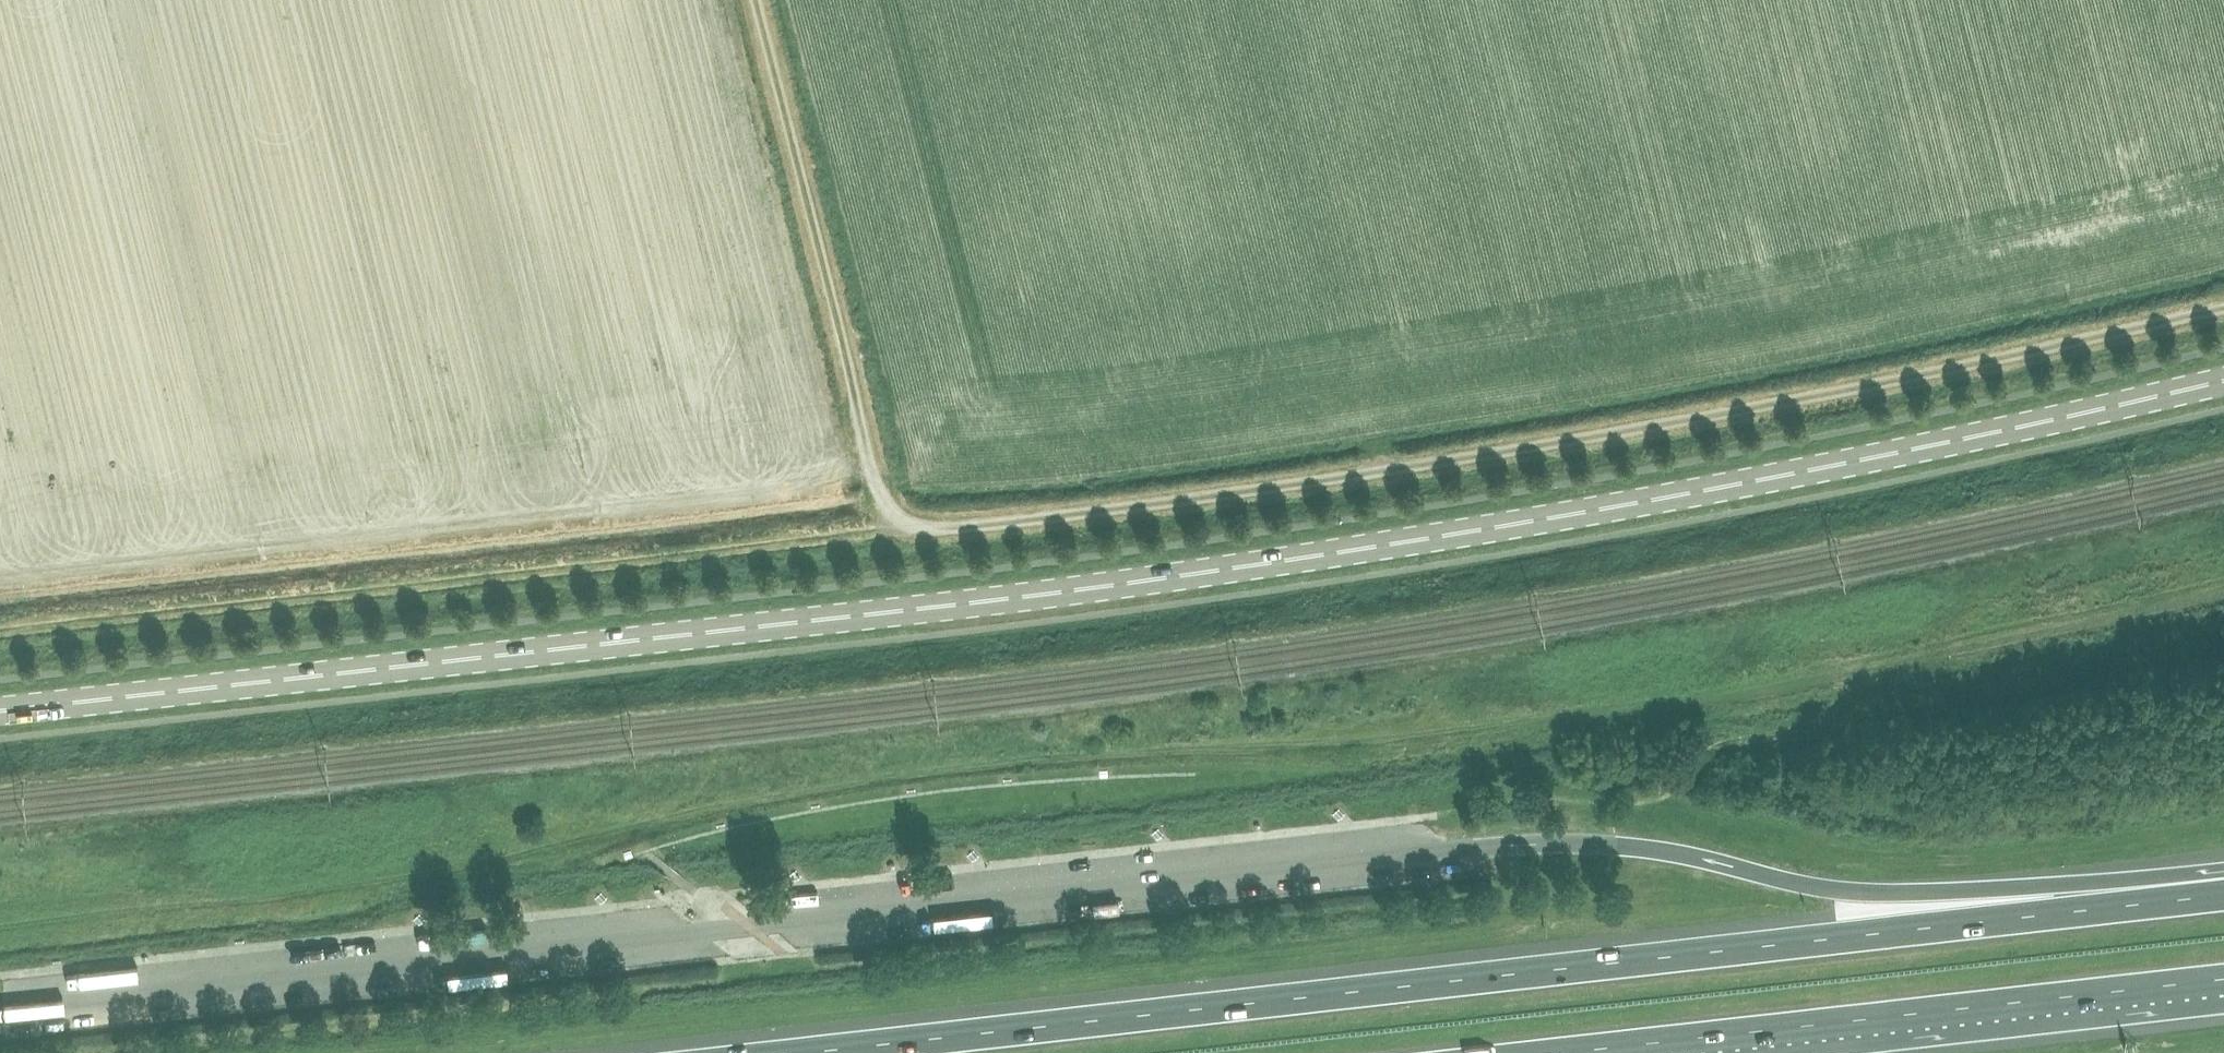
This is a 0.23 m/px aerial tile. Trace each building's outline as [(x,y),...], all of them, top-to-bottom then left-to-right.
[(987,873),(1008,871),(1007,861),(986,863),(987,873)] [(1338,865),(1338,877),(1361,877),(1360,865),(1338,865)] [(56,1025),(129,1014),(127,999),(54,1009),(56,1025)]
